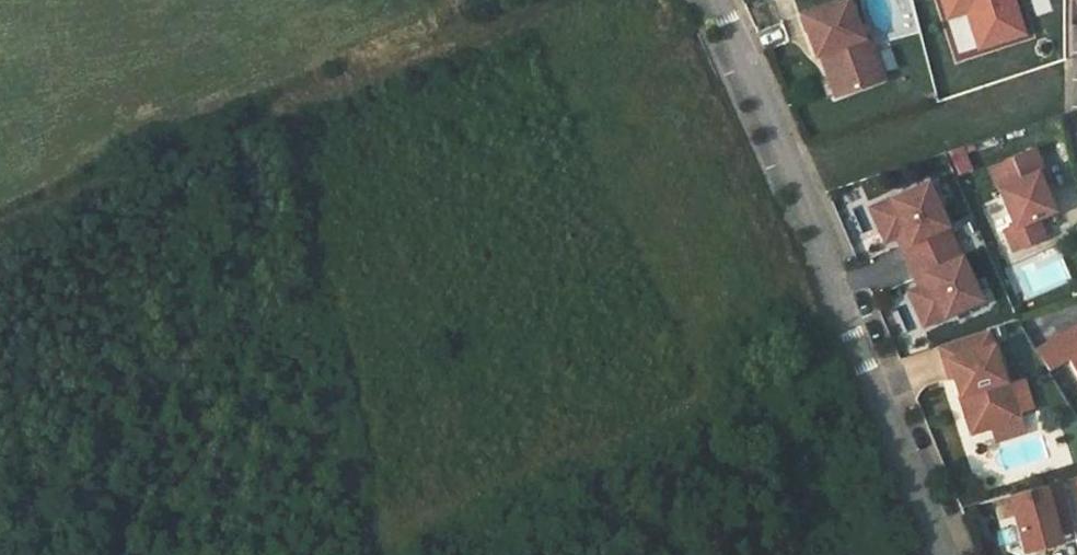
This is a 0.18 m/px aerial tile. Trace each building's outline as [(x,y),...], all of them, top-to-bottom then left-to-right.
[(859,39),(845,0),(799,16),(813,56),(817,55),(825,52),(840,95),(880,82),(864,37),(859,39)] [(964,13),(976,49),(1021,35),(1009,0),(939,0),(945,19),(964,13)] [(825,52),(817,55),(832,98),(840,95),(825,52)] [(955,178),(971,171),(961,148),(944,153),(955,178)] [(988,169),(997,190),(1042,170),(1033,150),(988,169)] [(1052,211),(1044,192),(1050,189),(1042,170),(997,190),(1013,227),(1004,231),(1013,251),(1044,238),(1035,219),(1052,211)] [(925,183),(869,208),(878,227),(889,222),(895,236),(907,262),(951,242),(925,183)] [(889,222),(878,227),(884,241),(895,236),(889,222)] [(951,242),(907,262),(918,287),(925,301),(914,306),(923,325),(978,300),(951,242)] [(918,287),(908,292),(914,306),(925,301),(918,287)] [(1036,350),(1048,369),(1066,359),(1076,377),(1076,325),(1036,350)] [(987,331),(948,343),(959,376),(965,395),(970,393),(982,430),(1018,418),(1006,380),(1003,381),(987,331)] [(943,345),(954,377),(959,376),(948,343),(943,345)] [(965,395),(977,432),(982,430),(970,393),(965,395)] [(1067,480),(1015,494),(1032,551),(1066,541),(1059,515),(1076,511),(1067,480)] [(1059,515),(1062,526),(1076,522),(1076,514),(1076,511),(1059,515)]
